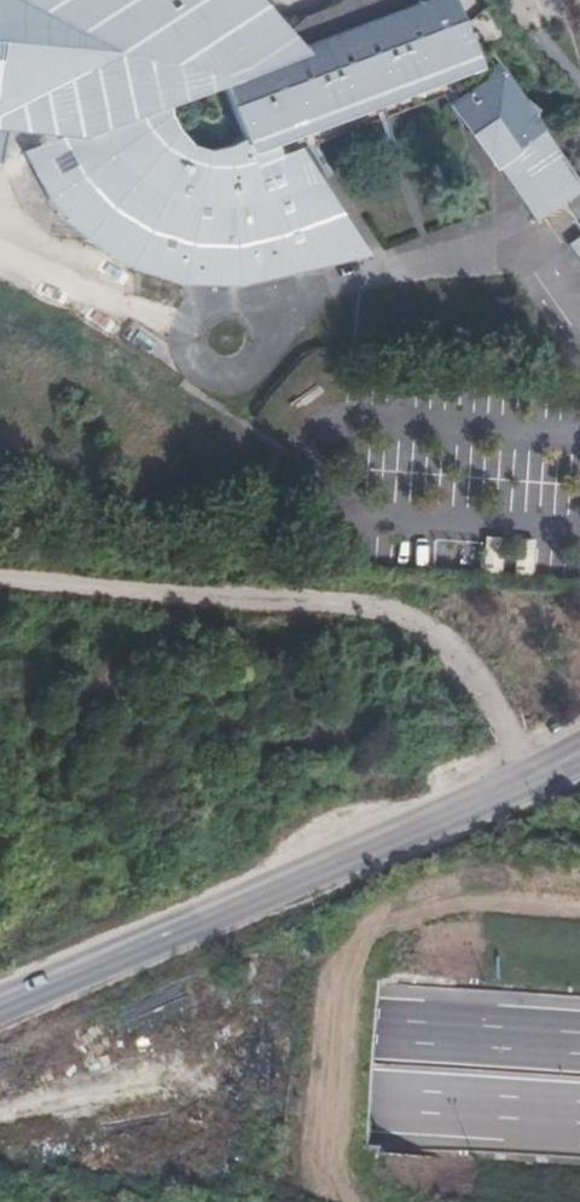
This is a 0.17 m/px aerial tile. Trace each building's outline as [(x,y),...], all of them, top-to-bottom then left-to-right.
[(72,180),(89,230),(134,257),(133,267),(184,284),(239,285),(292,273),(252,166),(298,149),(449,92),(537,222),(579,190),(579,184),(488,52),(473,57),(462,25),(453,0),(424,0),(290,50),(265,56),(218,0),(0,0),(0,121),(76,128),(72,180)] [(290,50),(279,38),(247,0),(218,0),(265,56),(290,50)] [(568,244),(579,261),(579,236),(568,244)]
